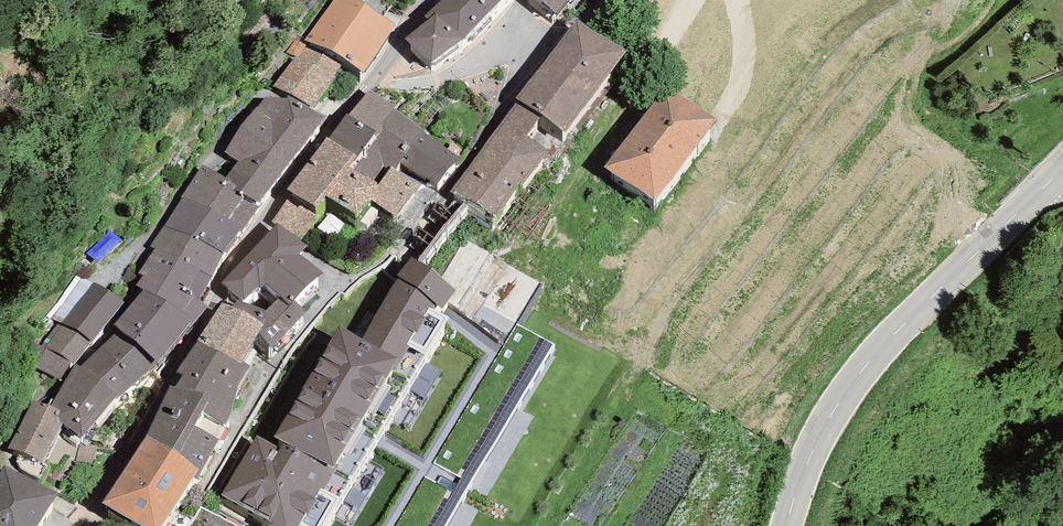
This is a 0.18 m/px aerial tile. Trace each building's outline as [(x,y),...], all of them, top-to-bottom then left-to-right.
[(305,40),(345,61),(365,72),(396,21),(354,0),(333,0),(305,40)] [(483,18),(464,0),(440,0),(424,17),(427,20),(437,12),(464,38),(483,18)] [(483,18),(500,0),(464,0),(483,18)] [(557,18),(570,0),(533,0),(557,18)] [(432,64),(464,38),(437,12),(427,20),(405,38),(432,64)] [(577,17),(519,98),(542,116),(566,133),(625,51),(577,17)] [(296,57),(272,86),(314,107),(345,61),(305,40),(303,43),(296,38),(285,51),(296,57)] [(606,166),(656,202),(715,120),(665,84),(606,166)] [(424,130),(371,89),(348,114),(346,113),(328,138),(357,156),(349,168),(377,185),(392,166),(397,169),(401,163),(423,131),(424,130)] [(287,98),(265,97),(224,153),(239,159),(224,177),(237,185),(235,189),(258,204),(324,116),(288,96),(287,98)] [(542,116),(519,98),(450,191),(453,194),(457,189),(496,218),(547,149),(528,135),(542,116)] [(460,158),(423,131),(401,163),(436,184),(460,158)] [(377,185),(349,168),(357,156),(328,138),(326,137),(308,162),(338,180),(370,199),(371,198),(396,216),(421,184),(397,169),(392,166),(377,185)] [(370,199),(338,180),(308,162),(287,190),(292,192),(316,208),(325,195),(357,215),(370,199)] [(224,177),(202,165),(181,196),(182,196),(243,229),(258,204),(235,189),(237,185),(224,177)] [(277,223),(301,240),(319,216),(314,212),(316,208),(292,192),(269,222),(275,226),(277,223)] [(182,196),(166,224),(223,256),(237,230),(241,232),(243,229),(182,196)] [(275,226),(222,283),(239,297),(243,300),(259,286),(262,288),(265,283),(281,297),(290,304),(295,300),(324,273),(299,253),(306,245),(301,240),(277,223),(275,226)] [(211,277),(223,256),(166,224),(150,246),(154,248),(211,277)] [(154,248),(139,273),(143,275),(146,272),(199,300),(211,277),(154,248)] [(361,339),(338,326),(275,435),(285,440),(352,480),(410,381),(449,319),(434,309),(438,304),(443,307),(458,290),(411,256),(396,276),(399,278),(361,339)] [(191,327),(207,306),(199,300),(146,272),(143,275),(136,285),(143,290),(192,319),(188,325),(191,327)] [(192,319),(143,290),(114,324),(120,329),(158,363),(188,325),(192,319)] [(308,311),(295,300),(290,304),(281,297),(266,311),(245,302),(243,300),(239,297),(231,307),(263,324),(259,332),(271,346),(308,311)] [(222,301),(197,341),(241,363),(243,361),(259,332),(263,324),(231,307),(222,301)] [(516,324),(396,525),(445,525),(553,345),(516,324)] [(120,329),(80,367),(117,395),(115,398),(117,399),(158,363),(120,329)] [(241,363),(197,341),(176,372),(183,375),(174,388),(170,385),(147,435),(198,468),(201,469),(219,439),(194,424),(202,411),(226,424),(231,414),(239,386),(250,366),(243,361),(241,363)] [(76,364),(51,406),(62,409),(57,418),(63,422),(82,437),(115,398),(117,395),(80,367),(76,364)] [(51,406),(32,401),(7,448),(42,462),(63,422),(57,418),(62,409),(51,406)] [(147,435),(136,452),(187,486),(198,468),(147,435)] [(285,440),(280,448),(258,435),(223,494),(264,519),(260,525),(325,525),(352,480),(285,440)] [(187,486),(136,452),(120,475),(173,508),(187,486)] [(5,465),(0,473),(0,525),(38,525),(57,493),(5,465)] [(120,475),(103,502),(141,525),(162,525),(173,508),(120,475)] [(201,506),(190,525),(237,525),(201,506)]
